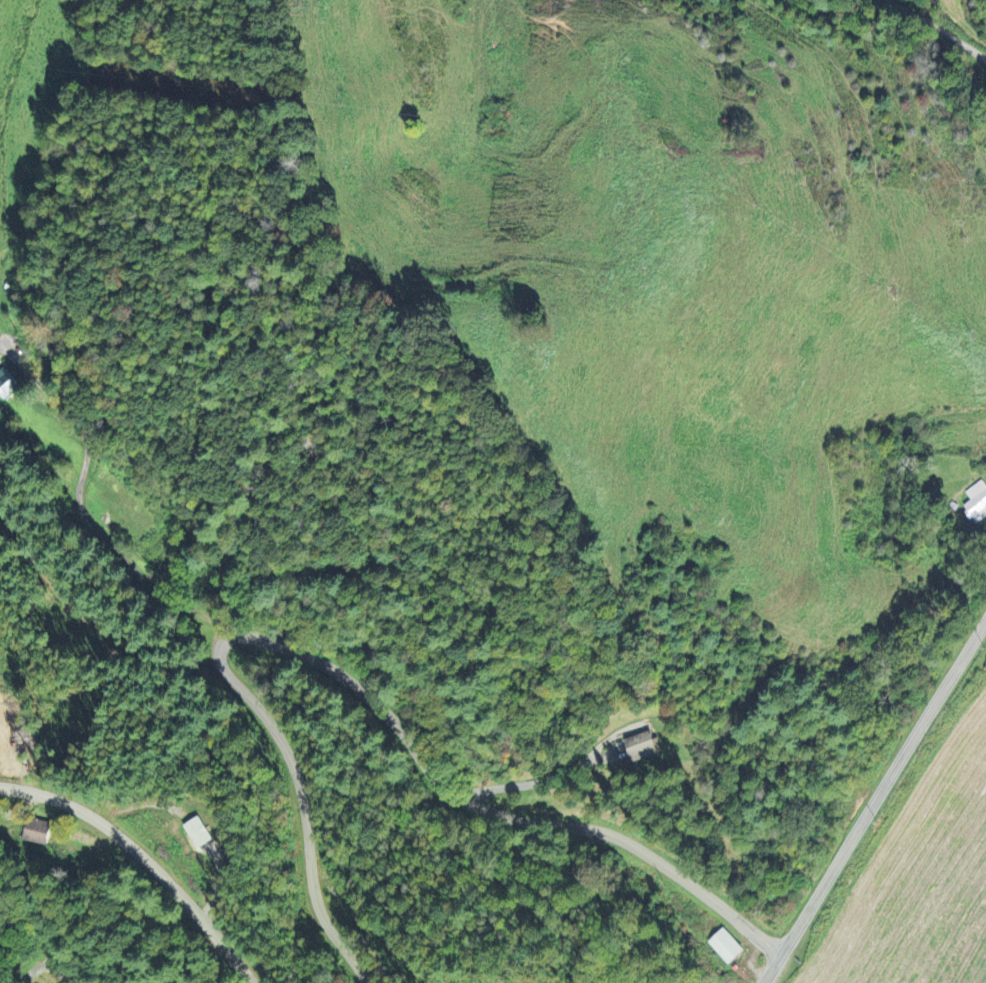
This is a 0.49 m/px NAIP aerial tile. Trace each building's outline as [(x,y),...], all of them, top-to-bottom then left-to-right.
[(21,385),(3,366),(0,368),(0,392),(6,399),(21,385)] [(971,500),(962,506),(975,524),(985,517),(985,484),(982,479),(965,491),(971,500)] [(627,739),(637,763),(661,753),(652,729),(627,739)] [(197,849),(214,840),(200,815),(184,825),(197,849)] [(30,818),(26,839),(50,844),(55,824),(30,818)] [(731,964),(746,949),(725,927),(709,941),(731,964)]
